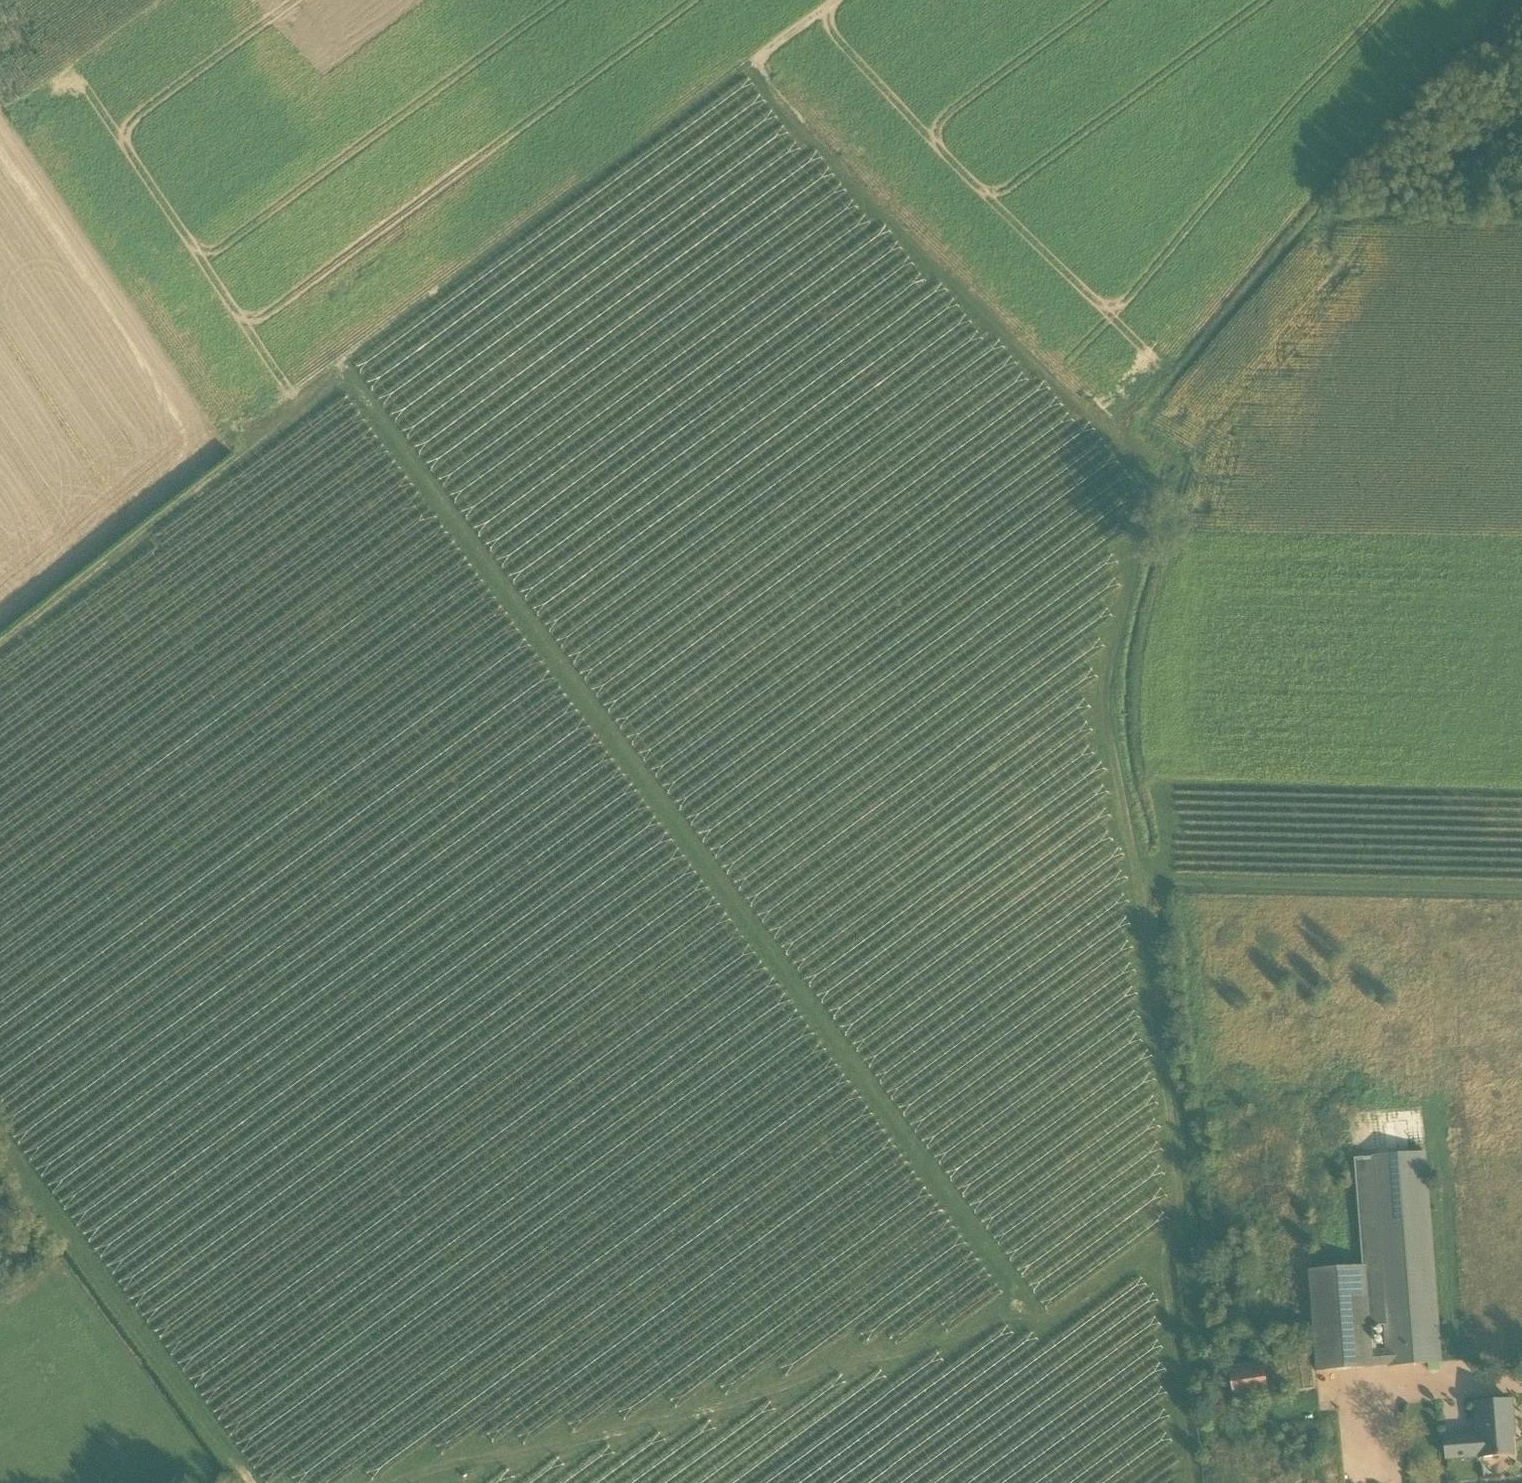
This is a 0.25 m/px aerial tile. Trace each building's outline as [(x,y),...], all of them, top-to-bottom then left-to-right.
[(1355,1161),(1356,1161),(1365,1268),(1310,1273),(1317,1371),(1391,1365),(1440,1361),(1424,1154),(1355,1159),(1355,1161)] [(1235,1400),(1316,1388),(1311,1354),(1265,1361),(1229,1366),(1235,1400)] [(1481,1457),(1513,1455),(1511,1429),(1515,1428),(1513,1401),(1477,1404),(1479,1434),(1446,1437),(1448,1459),(1481,1456),(1481,1457)]
